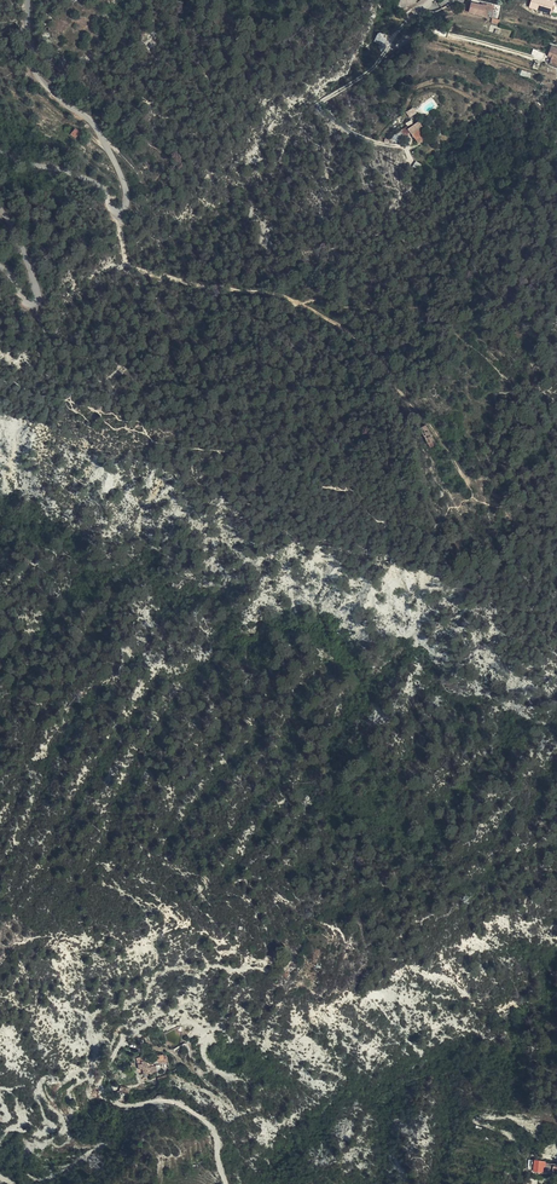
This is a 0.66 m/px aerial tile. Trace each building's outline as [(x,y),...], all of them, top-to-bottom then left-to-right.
[(550,14),(554,2),(548,0),(532,0),(529,8),(550,14)] [(468,12),(491,17),(493,6),(485,4),(484,7),(471,3),(468,12)] [(549,63),(556,66),(556,49),(551,47),(548,55),(552,57),(549,63)] [(406,111),(410,116),(417,112),(414,106),(406,111)] [(76,138),(80,133),(75,129),(71,135),(76,138)] [(425,139),(420,132),(418,133),(417,132),(413,134),(419,143),(425,139)] [(436,444),(425,425),(419,429),(430,447),(436,444)] [(143,1074),(157,1071),(156,1065),(154,1066),(153,1061),(148,1062),(146,1056),(136,1058),(139,1069),(142,1068),(143,1074)] [(533,1171),(545,1172),(556,1174),(556,1167),(556,1164),(544,1163),(544,1162),(535,1160),(534,1166),(533,1171)]
